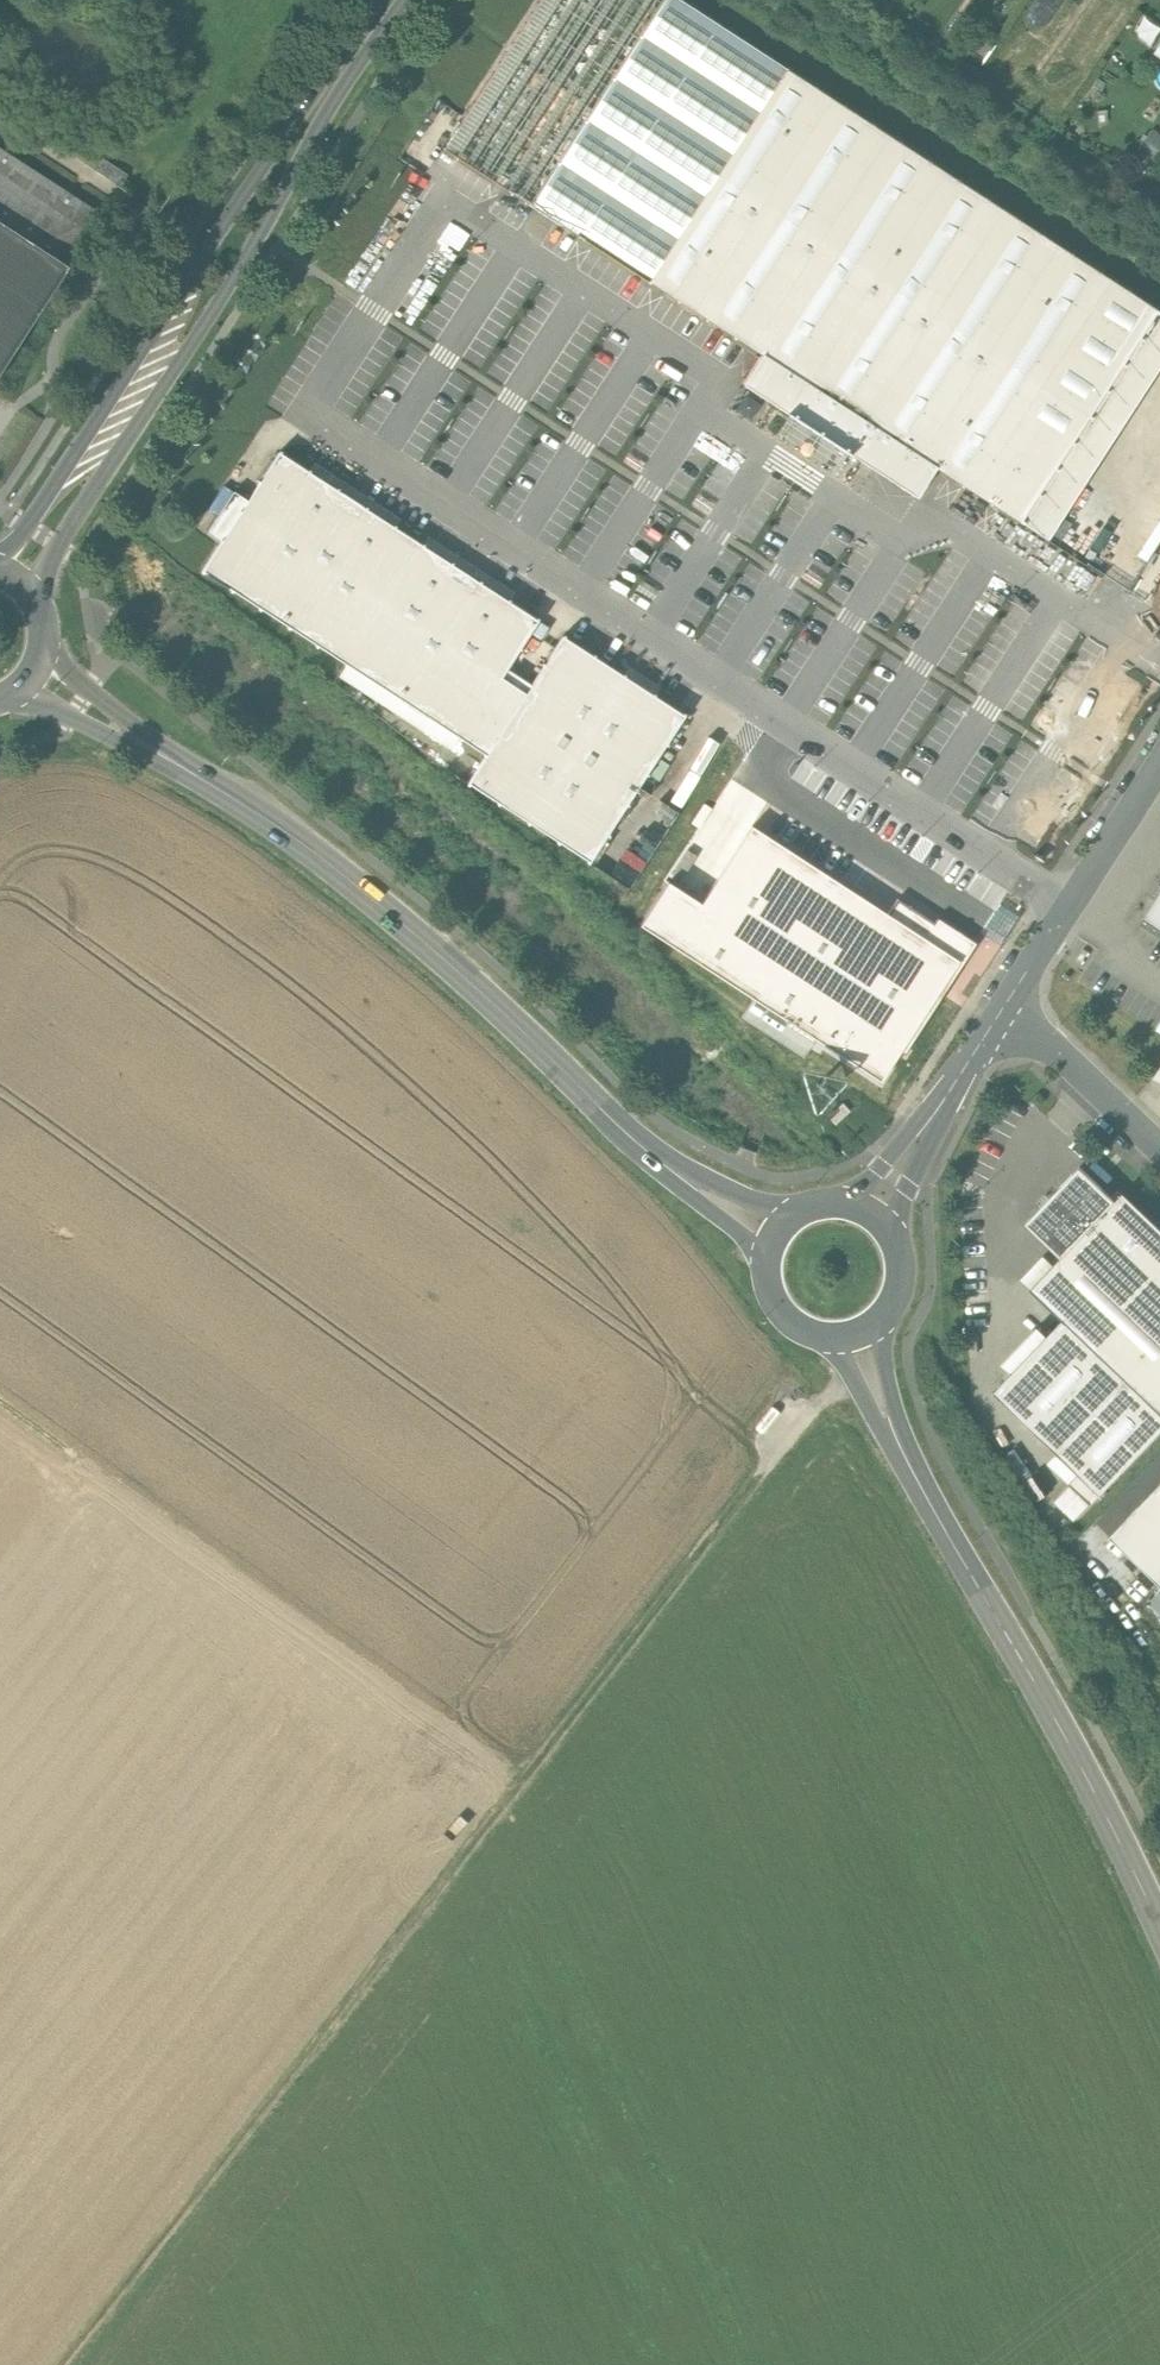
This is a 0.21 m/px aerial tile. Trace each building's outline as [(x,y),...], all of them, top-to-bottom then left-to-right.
[(783,67),(680,0),(536,0),(441,146),(646,279),(783,67)] [(783,67),(646,279),(761,354),(742,384),(801,422),(842,448),(916,497),(936,467),(1019,521),(1157,309),(783,67)] [(0,148),(0,371),(102,214),(0,148)] [(127,175),(103,159),(96,171),(120,187),(127,175)] [(1019,521),(1046,538),(1159,363),(1159,311),(1157,309),(1019,521)] [(538,620),(279,451),(259,482),(259,483),(202,570),(486,755),(468,782),(589,861),(666,743),(667,743),(685,715),(562,635),(526,692),(502,677),(538,620)] [(640,925),(880,1080),(899,1050),(904,1053),(976,943),(938,918),(934,923),(897,899),(887,914),(752,826),(701,904),(668,882),(640,925)] [(1143,920),(1159,930),(1159,894),(1143,920)] [(842,1103),(828,1117),(835,1125),(850,1111),(842,1103)] [(1080,1167),(1026,1223),(1062,1257),(1116,1201),(1080,1167)] [(1124,1192),(1116,1201),(1062,1257),(1031,1289),(1064,1320),(1159,1413),(1159,1227),(1124,1192)] [(1064,1320),(995,1392),(1058,1453),(1048,1463),(1070,1484),(1053,1502),(1074,1522),(1159,1433),(1159,1413),(1064,1320)] [(1110,1538),(1159,1585),(1159,1485),(1110,1538)] [(1159,1592),(1149,1603),(1159,1613),(1159,1592)]
